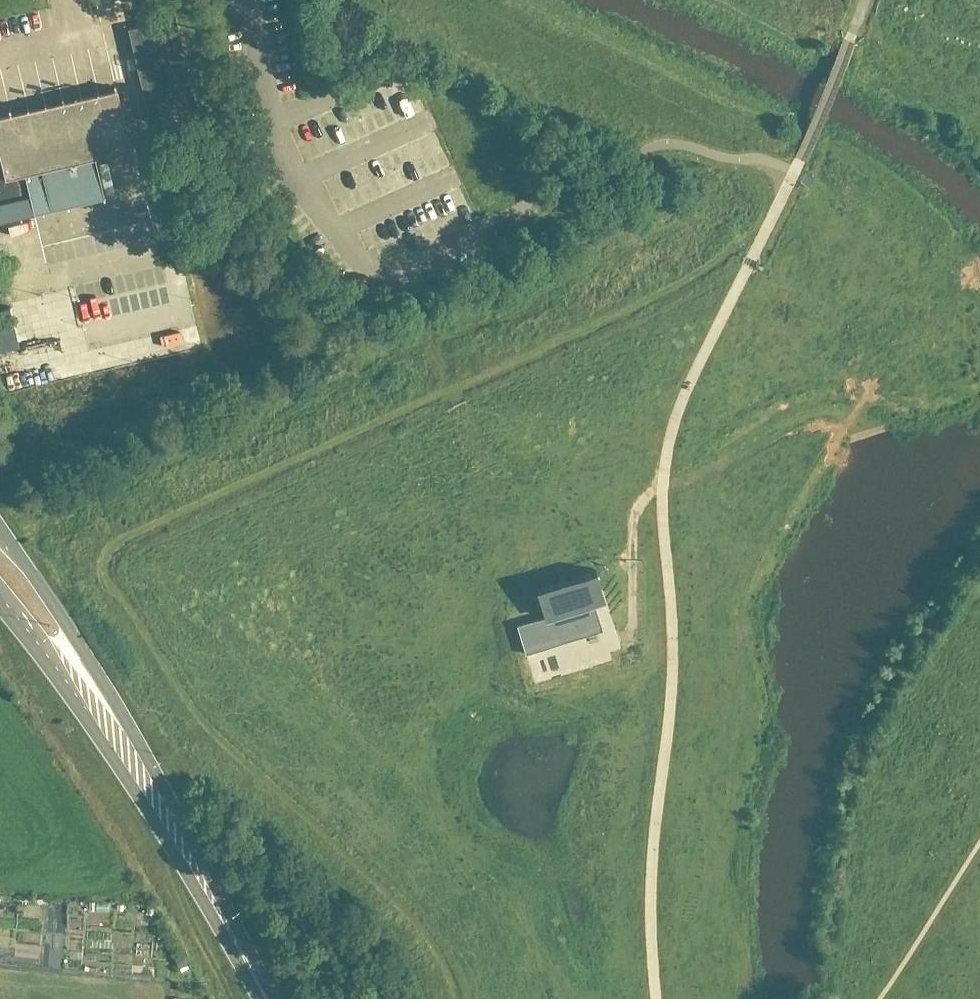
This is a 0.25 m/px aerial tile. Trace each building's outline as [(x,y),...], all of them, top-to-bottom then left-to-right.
[(198,113),(175,19),(128,30),(150,124),(198,113)] [(41,40),(40,24),(0,26),(0,42),(41,40)] [(131,150),(116,88),(0,115),(0,221),(103,196),(95,158),(131,150)] [(9,307),(0,309),(0,350),(18,346),(9,307)] [(593,604),(594,604),(591,595),(601,592),(595,572),(536,589),(545,618),(516,627),(525,655),(602,632),(593,604)] [(18,902),(15,927),(44,931),(47,906),(18,902)] [(45,933),(23,931),(22,941),(13,940),(15,908),(2,907),(0,932),(0,967),(43,970),(45,933)] [(48,976),(70,976),(71,956),(48,955),(48,976)]
